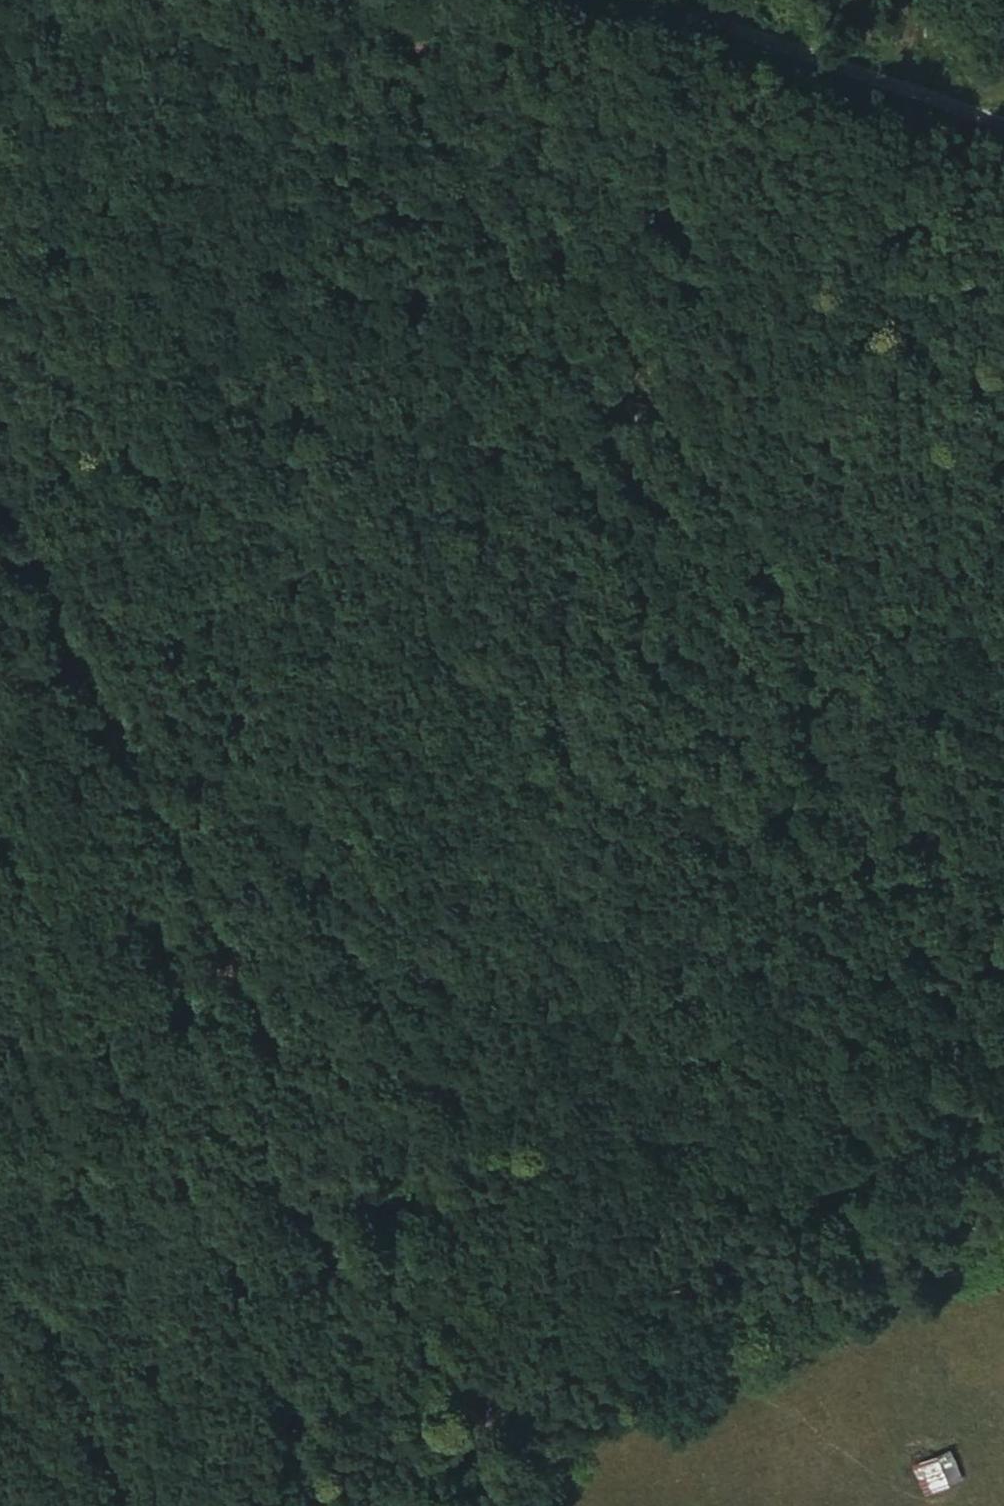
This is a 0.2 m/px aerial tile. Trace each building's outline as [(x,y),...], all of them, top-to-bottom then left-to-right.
[(924,1495),(965,1478),(952,1447),(912,1464),(924,1495)]
